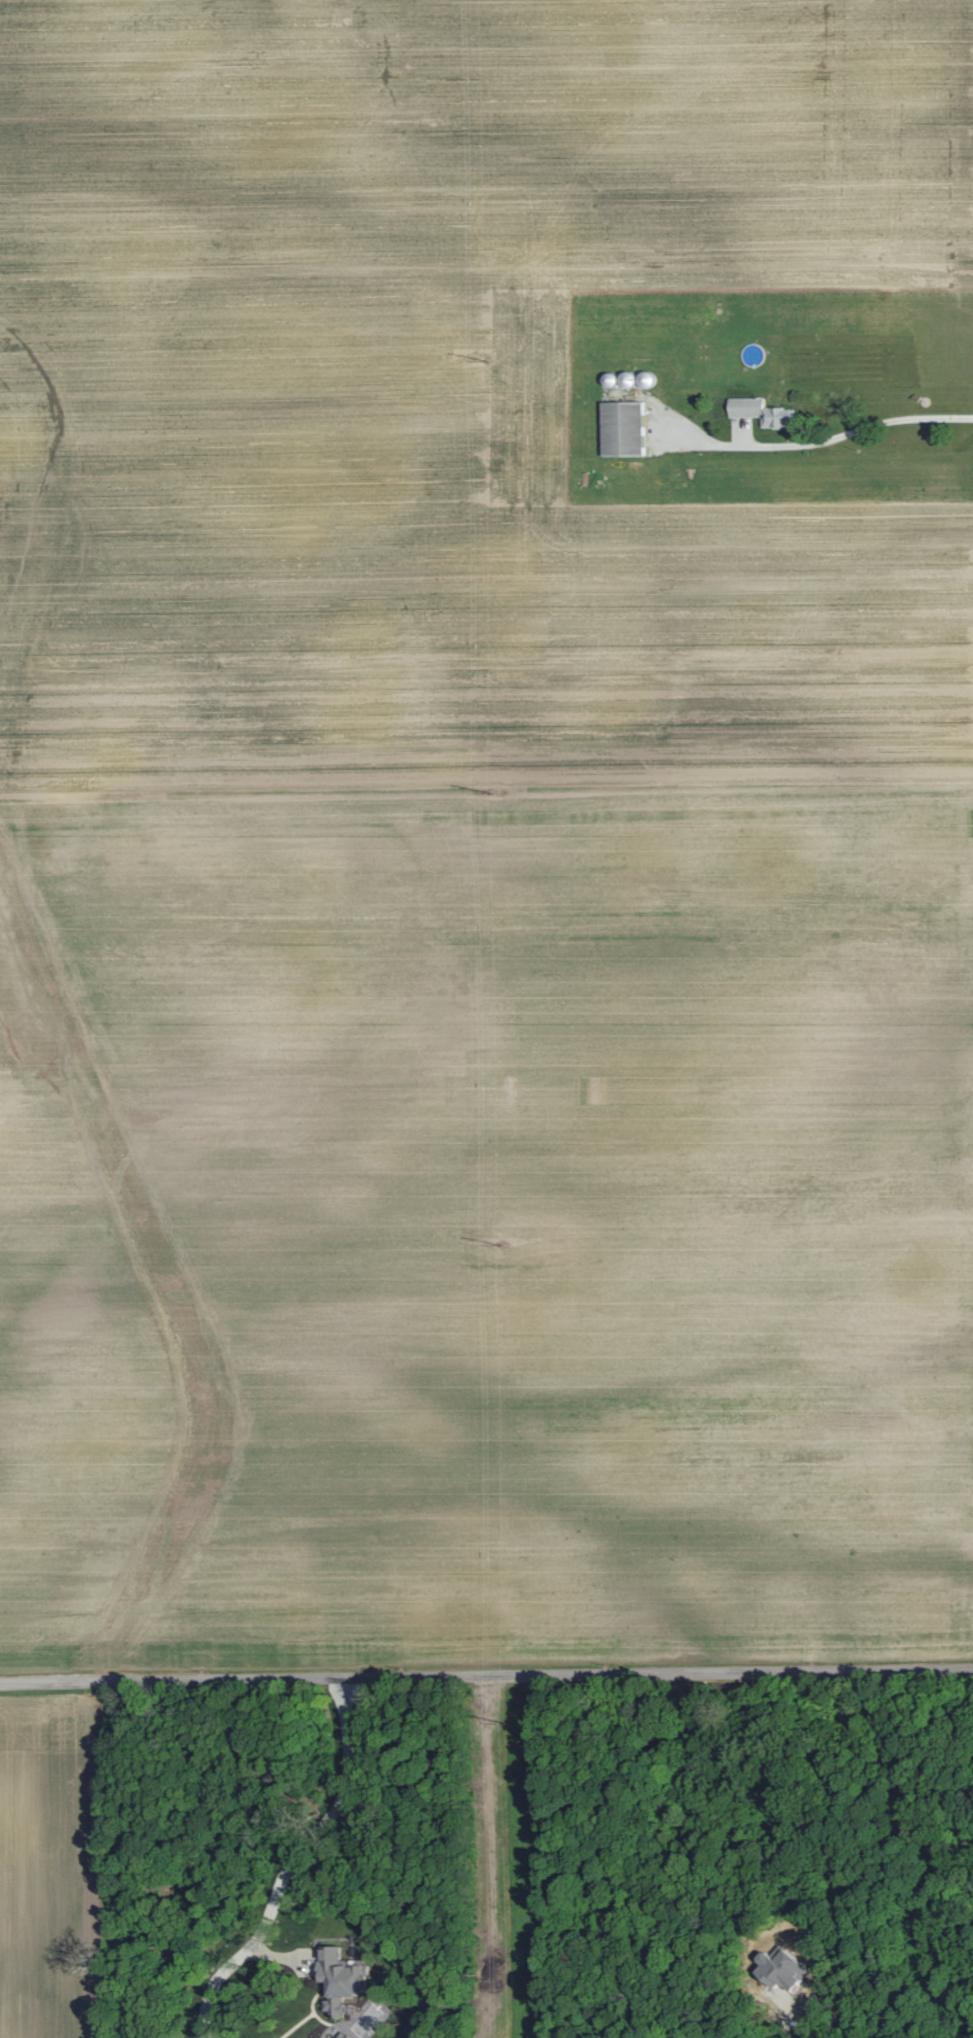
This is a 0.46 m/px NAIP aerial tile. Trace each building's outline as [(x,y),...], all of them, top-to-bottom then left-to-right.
[(631,371),(627,372),(625,373),(623,376),(622,379),(623,383),(625,385),(627,387),(631,388),(634,387),(636,385),(638,383),(639,379),(638,376),(637,373),(634,372),(631,371)] [(650,371),(647,372),(644,374),(642,376),(641,380),(642,383),(644,385),(647,387),(650,388),(653,387),(656,385),(657,383),(658,380),(657,376),(656,374),(653,372),(650,371)] [(613,372),(610,372),(607,374),(605,377),(604,380),(605,383),(607,386),(610,388),(613,388),(616,388),(619,386),(620,383),(621,380),(620,377),(619,374),(616,372),(613,372)] [(733,415),(733,397),(766,397),(766,407),(766,415),(733,415)] [(606,454),(606,402),(646,402),(646,454),(606,454)] [(766,407),(796,407),(796,426),(766,426),(766,415),(766,407)] [(320,1947),(321,1983),(328,1983),(328,2000),(326,2000),(326,2018),(344,2017),(344,2000),(357,2000),(357,1995),(367,1995),(366,1960),(342,1961),(341,1947),(320,1947)]
